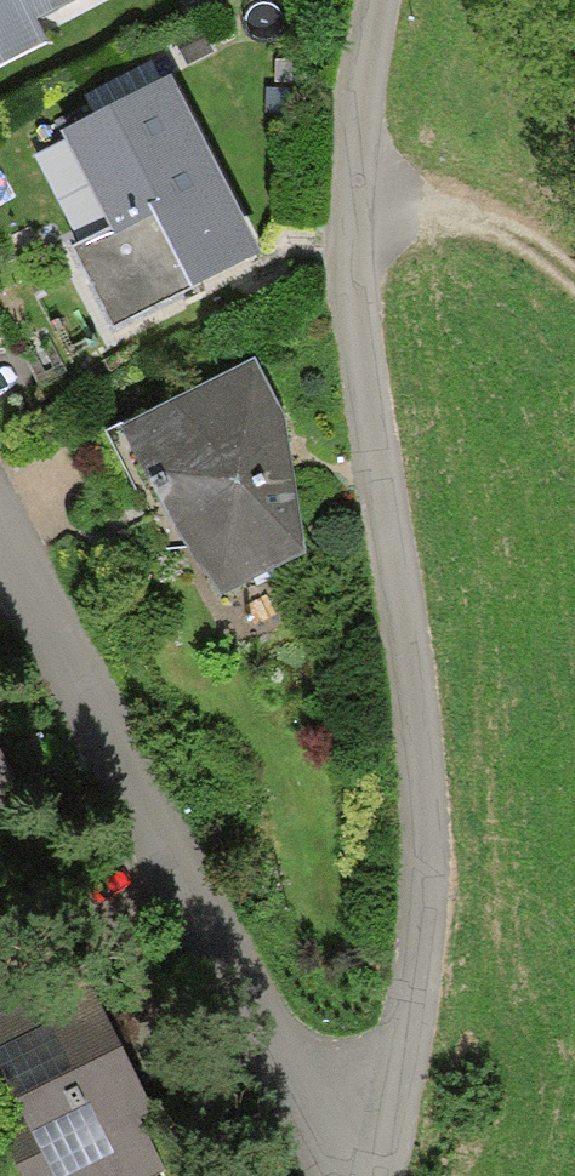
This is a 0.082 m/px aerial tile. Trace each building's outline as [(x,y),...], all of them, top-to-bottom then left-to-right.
[(26,37),(18,23),(61,0),(0,0),(0,51),(26,37)] [(68,242),(55,249),(101,336),(253,255),(147,59),(76,97),(91,124),(24,160),(68,242)] [(242,355),(104,433),(203,608),(297,555),(278,418),(242,355)] [(15,798),(0,771),(0,806),(15,798)] [(0,1142),(0,1155),(11,1175),(138,1175),(151,1169),(136,1139),(155,1129),(74,970),(0,1007),(0,1102),(16,1134),(0,1142)]
